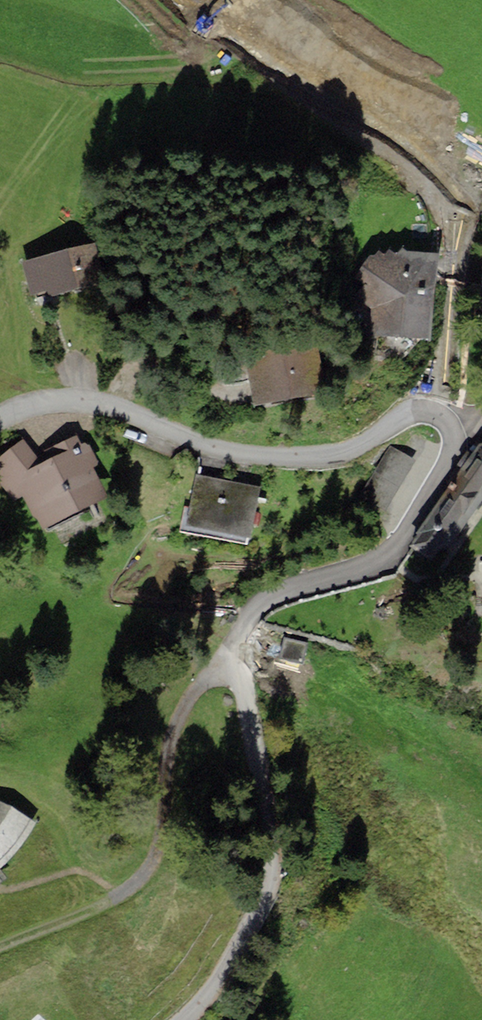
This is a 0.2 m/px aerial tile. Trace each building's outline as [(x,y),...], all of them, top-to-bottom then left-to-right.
[(95,242),(21,262),(30,294),(46,289),(48,297),(106,282),(104,275),(95,242)] [(370,254),(356,276),(358,301),(378,312),(372,337),(430,340),(439,254),(407,250),(402,248),(395,253),(389,249),(384,253),(379,251),(374,254),(370,254)] [(244,352),(254,406),(327,393),(317,340),(244,352)] [(23,439),(0,458),(0,486),(13,501),(22,496),(35,518),(37,517),(44,530),(108,497),(94,467),(99,464),(88,443),(82,445),(77,435),(35,455),(23,439)] [(479,444),(471,454),(467,452),(457,465),(461,469),(415,535),(418,536),(410,547),(438,564),(481,501),(481,443),(479,444)] [(415,461),(390,447),(361,497),(386,511),(415,461)] [(261,487),(197,474),(187,526),(251,539),(261,487)] [(306,644),(285,639),(280,659),(301,664),(306,644)] [(37,823),(0,804),(0,867),(8,862),(20,849),(37,823)]
